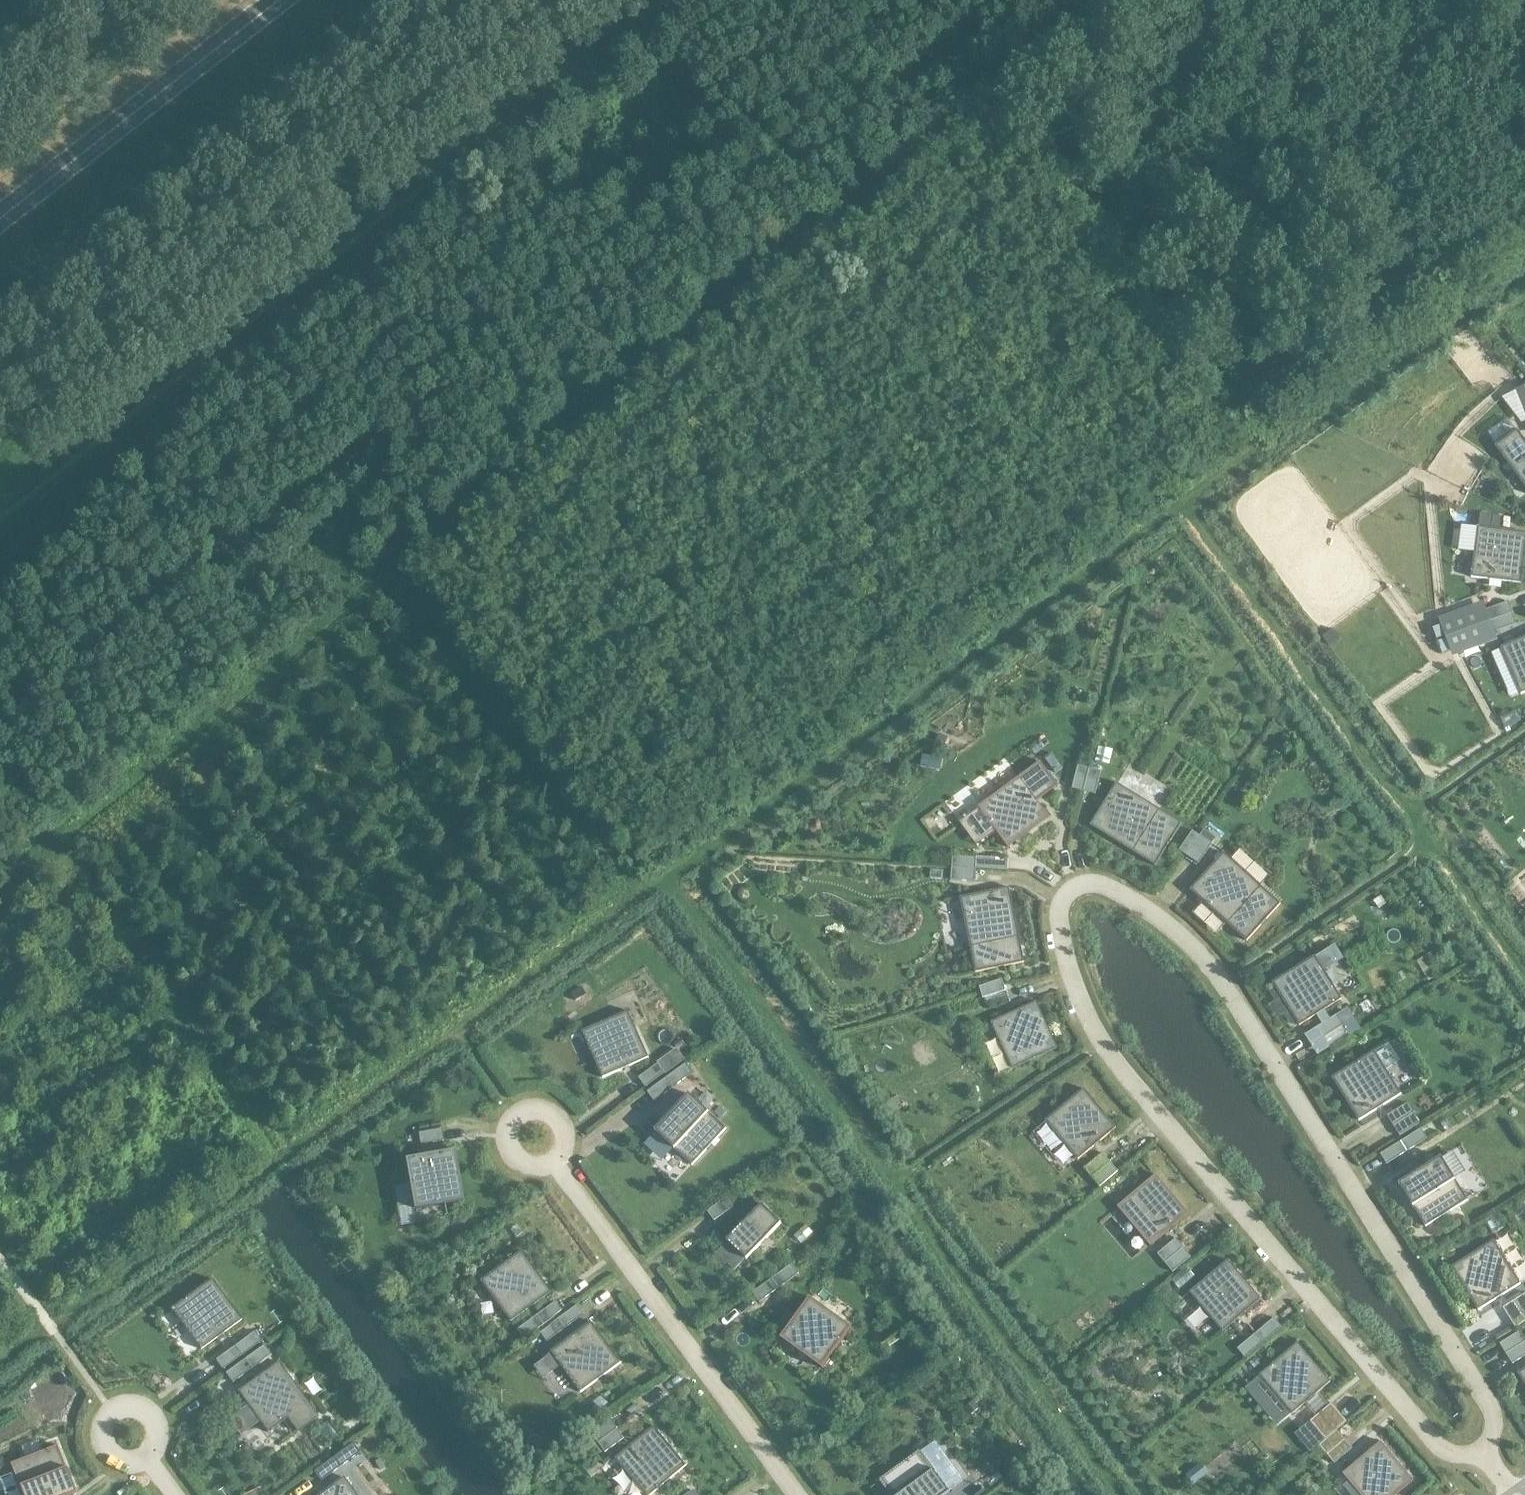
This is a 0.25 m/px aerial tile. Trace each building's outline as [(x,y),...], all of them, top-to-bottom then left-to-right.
[(1488,432),(1497,445),(1496,445),(1524,486),(1524,440),(1518,430),(1516,431),(1507,418),(1488,432)] [(1481,514),(1479,525),(1491,527),(1492,515),(1481,514)] [(1458,550),(1475,552),(1472,577),(1521,583),(1524,554),(1524,532),(1478,526),(1478,528),(1461,525),(1458,550)] [(1508,601),(1487,609),(1491,620),(1513,613),(1508,601)] [(1517,624),(1513,613),(1491,620),(1495,632),(1517,624)] [(1501,647),(1521,694),(1524,692),(1524,637),(1501,647)] [(949,738),(940,735),(938,740),(946,744),(949,738)] [(1042,760),(979,807),(1008,847),(1050,817),(1036,798),(1058,782),(1042,760)] [(1078,765),(1072,788),(1083,791),(1089,768),(1078,765)] [(1101,771),(1089,768),(1083,791),(1095,794),(1101,771)] [(1117,783),(1090,825),(1156,866),(1182,823),(1117,783)] [(1193,830),(1179,850),(1199,864),(1213,844),(1193,830)] [(1224,852),(1190,889),(1247,941),(1281,904),(1224,852)] [(977,857),(953,856),(952,868),(976,869),(976,868),(977,857)] [(1009,858),(977,856),(977,857),(976,868),(1008,870),(1009,858)] [(952,868),(951,879),(975,881),(976,869),(952,868)] [(1025,962),(1010,887),(960,897),(976,972),(1025,962)] [(1300,1026),(1342,999),(1315,956),(1272,982),(1300,1026)] [(1002,979),(979,986),(983,998),(1006,990),(1002,979)] [(1012,1069),(1058,1048),(1037,1001),(991,1022),(1012,1069)] [(629,1010),(582,1031),(583,1033),(584,1032),(604,1076),(602,1077),(603,1078),(650,1057),(649,1056),(648,1056),(628,1013),(630,1012),(629,1010)] [(1338,1015),(1317,1027),(1330,1048),(1350,1035),(1338,1015)] [(1375,1051),(1332,1077),(1359,1121),(1402,1094),(1386,1069),(1400,1060),(1389,1043),(1375,1052),(1375,1051)] [(658,1063),(639,1077),(646,1087),(665,1073),(658,1063)] [(686,1063),(648,1091),(654,1101),(693,1073),(686,1063)] [(1084,1088),(1046,1120),(1078,1160),(1117,1128),(1084,1088)] [(690,1093),(655,1131),(656,1132),(657,1131),(692,1163),(691,1164),(692,1166),(727,1128),(726,1127),(725,1128),(690,1095),(691,1094),(690,1093)] [(1408,1103),(1387,1115),(1400,1136),(1420,1123),(1408,1103)] [(442,1128),(418,1132),(420,1144),(444,1140),(442,1128)] [(1421,1128),(1381,1154),(1387,1164),(1427,1138),(1421,1128)] [(1026,1145),(1056,1184),(1069,1174),(1039,1135),(1026,1145)] [(414,1207),(412,1207),(413,1209),(463,1200),(463,1198),(461,1199),(453,1151),(454,1151),(454,1150),(404,1159),(404,1160),(406,1160),(414,1207)] [(1103,1153),(1085,1168),(1100,1187),(1118,1171),(1103,1153)] [(1399,1183),(1426,1227),(1468,1200),(1441,1157),(1399,1183)] [(1189,1213),(1156,1174),(1118,1207),(1151,1246),(1189,1213)] [(727,1197),(708,1211),(715,1221),(734,1207),(727,1197)] [(727,1241),(728,1242),(729,1241),(747,1257),(745,1259),(747,1260),(782,1223),(781,1222),(780,1223),(763,1206),(764,1205),(762,1204),(727,1241)] [(1176,1238),(1158,1254),(1173,1272),(1191,1257),(1176,1238)] [(1521,1284),(1494,1240),(1451,1267),(1479,1310),(1521,1284)] [(551,1292),(550,1290),(549,1291),(520,1253),(522,1252),(521,1250),(479,1281),(480,1282),(482,1281),(510,1320),(509,1321),(510,1322),(551,1292)] [(1228,1260),(1190,1292),(1223,1331),(1261,1299),(1228,1260)] [(792,1264),(753,1292),(760,1302),(799,1274),(792,1264)] [(201,1347),(200,1348),(201,1350),(242,1319),(241,1318),(240,1319),(211,1280),(213,1279),(212,1278),(170,1308),(171,1310),(173,1309),(201,1347)] [(1503,1307),(1516,1328),(1524,1322),(1524,1294),(1503,1307)] [(821,1366),(821,1367),(822,1368),(852,1327),(851,1326),(850,1327),(811,1299),(812,1297),(810,1297),(780,1338),(782,1339),(783,1338),(821,1366)] [(555,1301),(517,1329),(524,1339),(562,1310),(555,1301)] [(578,1304),(539,1333),(546,1342),(585,1314),(578,1304)] [(731,1331),(747,1319),(741,1311),(725,1323),(731,1331)] [(1274,1318),(1238,1348),(1245,1358),(1282,1327),(1274,1318)] [(581,1390),(580,1391),(581,1393),(622,1362),(621,1361),(620,1362),(592,1323),(593,1322),(592,1321),(551,1351),(552,1353),(553,1352),(581,1390)] [(254,1331),(216,1359),(223,1369),(261,1341),(254,1331)] [(1500,1343),(1513,1364),(1524,1356),(1524,1339),(1520,1331),(1500,1343)] [(1260,1375),(1293,1414),(1331,1382),(1298,1343),(1260,1375)] [(264,1345),(225,1372),(232,1382),(271,1354),(264,1345)] [(308,1402),(308,1401),(306,1402),(278,1363),(279,1362),(278,1361),(237,1391),(238,1392),(239,1392),(267,1430),(266,1431),(267,1433),(308,1402)] [(198,1386),(216,1376),(211,1367),(193,1377),(198,1386)] [(1332,1403),(1310,1421),(1326,1439),(1337,1429),(1347,1421),(1332,1403)] [(611,1419),(591,1433),(605,1452),(625,1438),(611,1419)] [(686,1463),(685,1464),(654,1428),(655,1427),(654,1425),(615,1459),(616,1460),(617,1459),(648,1494),(651,1494),(687,1464),(686,1463)] [(1326,1439),(1319,1445),(1334,1463),(1353,1448),(1337,1429),(1326,1439)] [(879,1480),(880,1481),(881,1480),(892,1494),(946,1494),(951,1491),(950,1490),(963,1480),(935,1441),(921,1451),(921,1450),(879,1480)] [(1343,1474),(1361,1494),(1397,1494),(1414,1480),(1381,1441),(1343,1474)] [(353,1443),(314,1471),(321,1480),(360,1452),(353,1443)] [(75,1491),(74,1492),(56,1447),(58,1446),(57,1445),(9,1463),(10,1465),(12,1464),(23,1494),(70,1494),(76,1493),(75,1491)] [(343,1478),(344,1477),(343,1476),(318,1494),(355,1494),(343,1478)]
